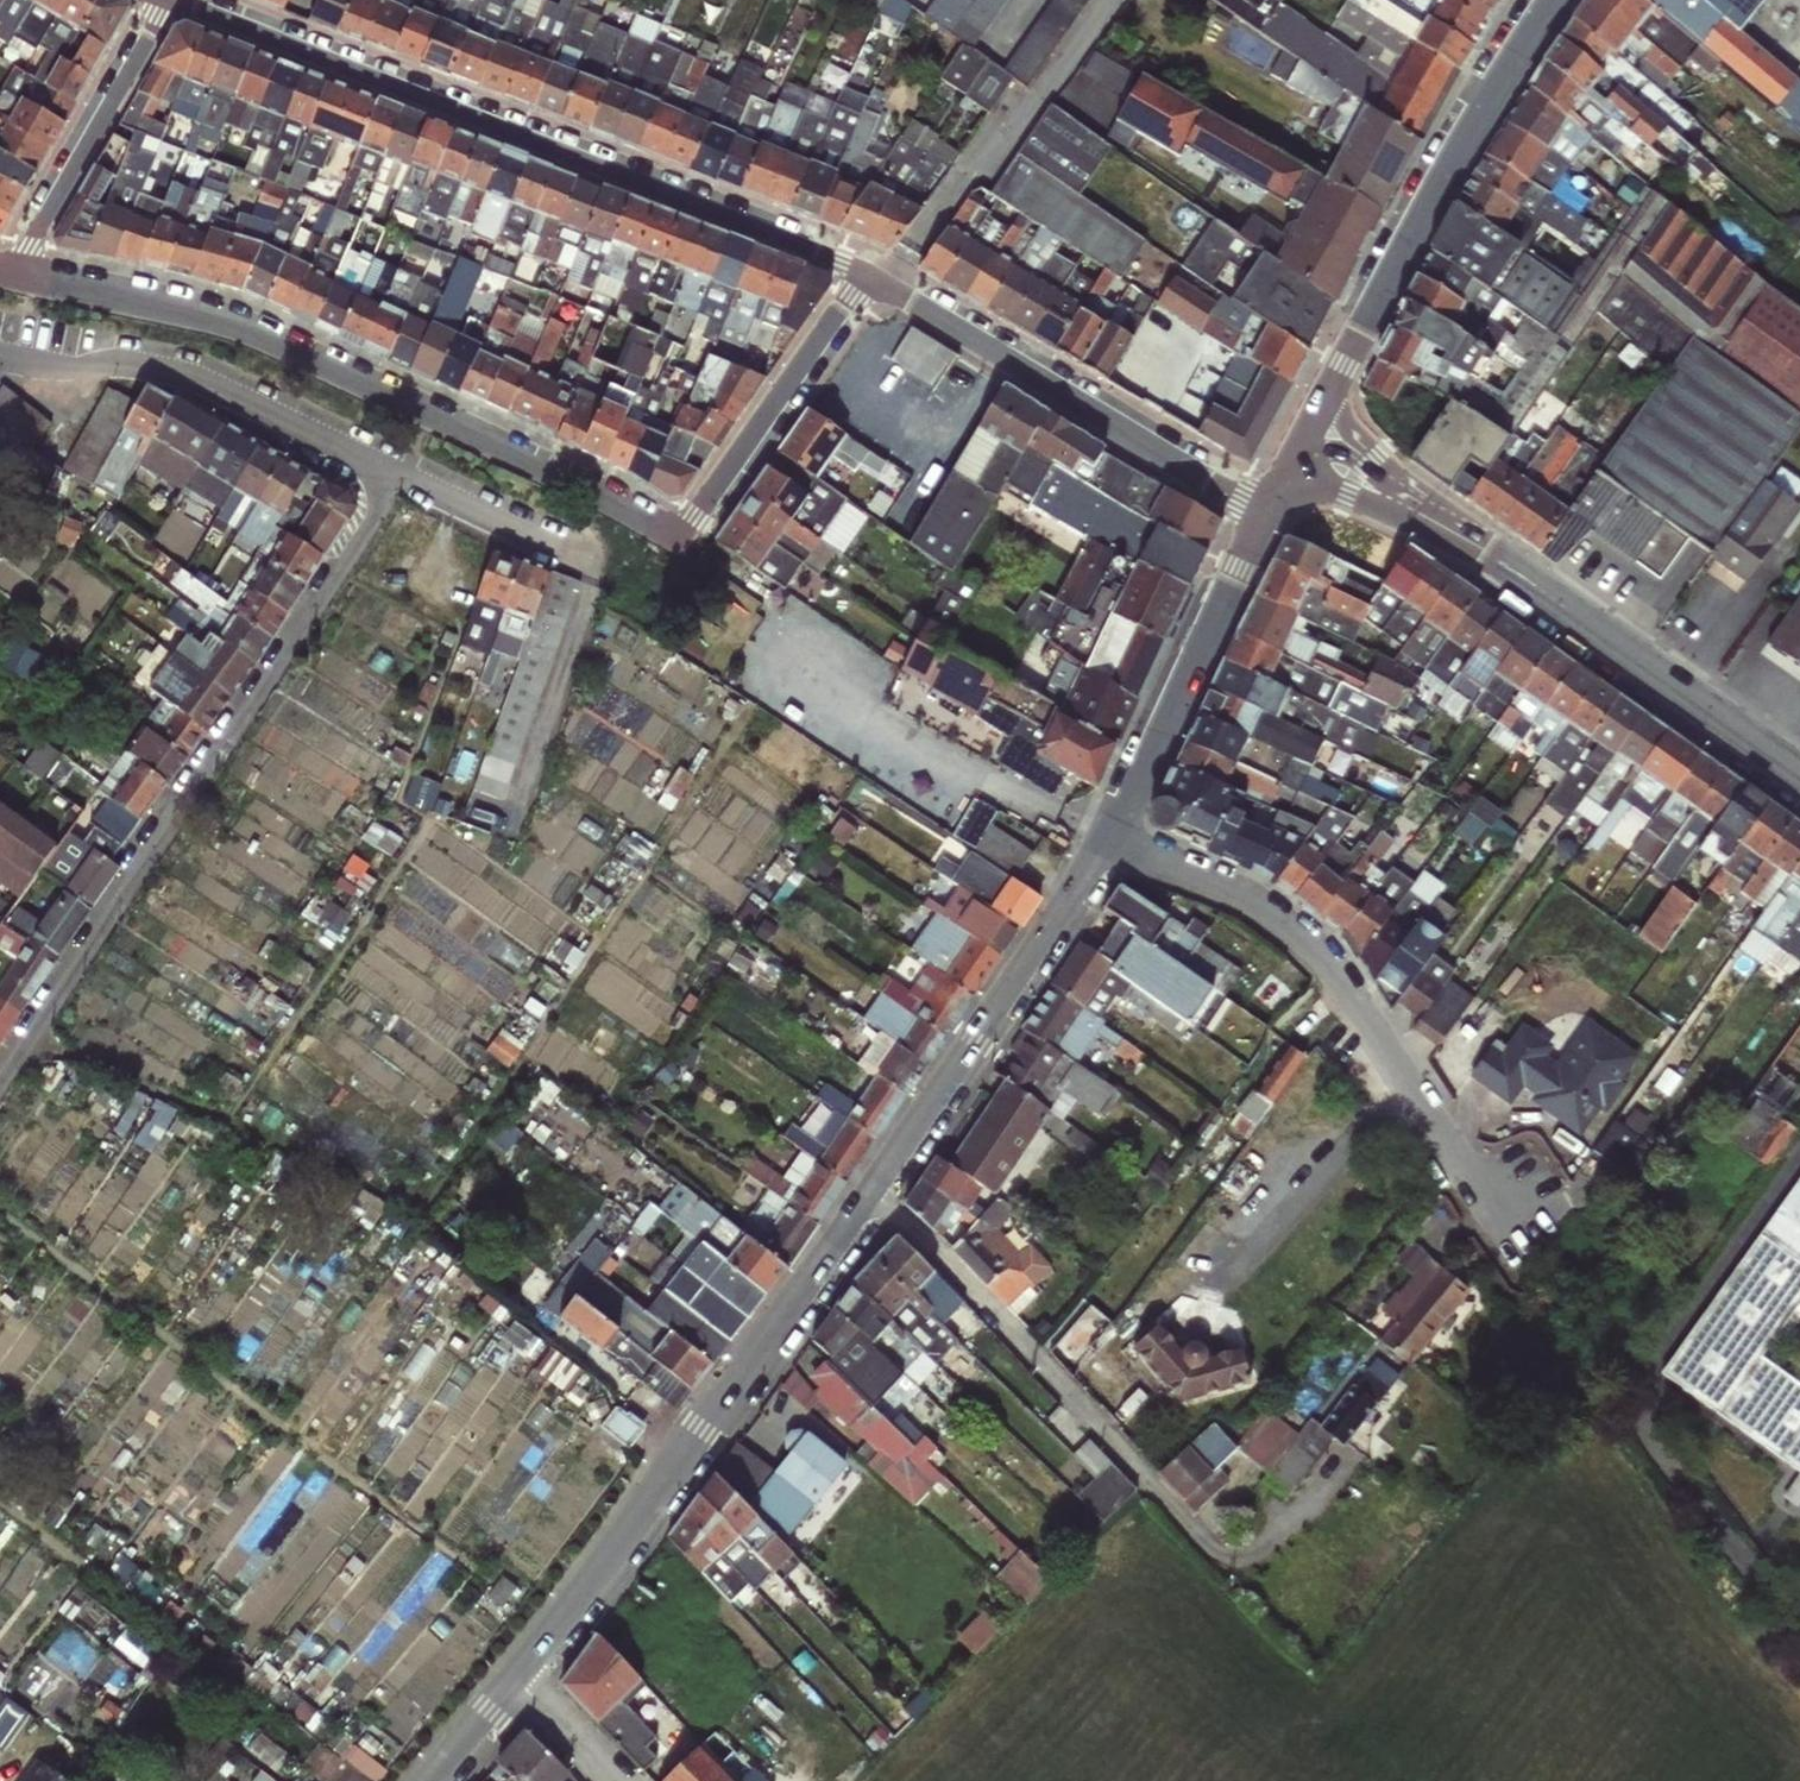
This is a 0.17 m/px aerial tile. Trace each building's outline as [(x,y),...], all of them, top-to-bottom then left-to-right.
[(23,0),(5,0),(0,9),(0,26),(2,28),(0,32),(0,41),(9,46),(34,6),(23,0)] [(68,0),(38,0),(34,6),(57,20),(68,0)] [(101,0),(68,0),(57,20),(82,35),(101,0)] [(108,49),(130,11),(128,0),(101,0),(82,35),(89,39),(108,49)] [(283,12),(289,0),(255,0),(283,12)] [(311,22),(339,33),(354,0),(322,0),(311,22)] [(339,33),(366,44),(386,2),(382,0),(354,0),(339,33)] [(386,2),(413,12),(414,11),(419,0),(386,0),(386,2)] [(414,11),(441,21),(450,0),(419,0),(414,11)] [(441,21),(472,33),(485,0),(450,0),(441,21)] [(470,36),(495,46),(496,43),(514,0),(485,0),(472,33),(470,36)] [(542,0),(514,0),(496,43),(523,54),(544,1),(542,0)] [(544,1),(523,54),(552,65),(576,0),(561,0),(559,7),(544,1)] [(552,65),(579,75),(599,26),(601,18),(585,11),(590,0),(576,0),(552,65)] [(925,16),(964,45),(972,50),(1008,0),(936,0),(925,16)] [(1003,72),(1013,79),(1026,89),(1090,0),(1054,0),(1003,72)] [(1259,35),(1281,4),(1284,0),(1211,0),(1259,35)] [(1390,81),(1413,43),(1366,12),(1347,0),(1326,35),(1390,81)] [(1413,43),(1428,18),(1398,0),(1373,0),(1366,12),(1413,43)] [(1428,18),(1439,0),(1398,0),(1428,18)] [(1474,48),(1488,24),(1452,0),(1439,0),(1428,18),(1474,48)] [(1488,24),(1502,1),(1500,0),(1452,0),(1488,24)] [(1596,0),(1586,0),(1572,20),(1611,51),(1616,54),(1635,33),(1596,0)] [(1643,0),(1596,0),(1635,33),(1653,11),(1655,9),(1648,3),(1643,0)] [(1655,9),(1653,11),(1720,65),(1774,111),(1798,82),(1740,33),(1739,34),(1697,0),(1650,0),(1648,3),(1655,9)] [(1739,34),(1740,33),(1766,0),(1697,0),(1739,34)] [(413,12),(386,2),(366,44),(394,55),(413,12)] [(1281,4),(1259,35),(1284,51),(1365,108),(1371,112),(1390,81),(1326,35),(1281,4)] [(57,20),(34,6),(9,46),(15,50),(21,43),(37,53),(40,47),(57,20)] [(579,75),(607,85),(608,83),(636,16),(637,13),(625,8),(615,32),(599,26),(579,75)] [(414,11),(413,12),(394,55),(421,66),(441,21),(414,11)] [(1653,11),(1635,33),(1679,70),(1687,60),(1708,79),(1720,65),(1653,11)] [(634,93),(655,43),(662,26),(636,16),(608,83),(634,93)] [(1428,18),(1413,43),(1459,72),(1474,48),(1428,18)] [(82,35),(57,20),(40,47),(50,54),(61,59),(72,66),(89,39),(82,35)] [(1611,51),(1572,20),(1559,40),(1596,70),(1611,51)] [(472,33),(441,21),(421,66),(451,78),(470,36),(472,33)] [(185,82),(204,31),(185,23),(175,28),(152,68),(185,82)] [(208,90),(228,41),(204,31),(185,82),(208,90)] [(1635,33),(1616,54),(1660,93),(1679,70),(1635,33)] [(495,46),(470,36),(451,78),(479,89),(495,46)] [(89,39),(72,66),(92,78),(108,49),(89,39)] [(1596,70),(1559,40),(1544,62),(1587,97),(1604,76),(1596,70)] [(208,90),(235,100),(255,51),(228,41),(208,90)] [(686,117),(709,65),(717,46),(704,41),(695,59),(681,54),(660,103),(659,105),(686,117)] [(496,43),(495,46),(479,89),(504,99),(523,54),(496,43)] [(660,103),(681,54),(655,43),(634,93),(660,103)] [(1413,43),(1390,81),(1436,114),(1459,72),(1413,43)] [(990,62),(972,50),(964,45),(936,85),(952,97),(955,92),(966,98),(990,62)] [(279,61),(255,51),(235,100),(259,109),(279,61)] [(1365,108),(1284,51),(1271,77),(1331,108),(1317,135),(1343,149),(1365,108)] [(1616,54),(1611,51),(1596,70),(1604,76),(1682,142),(1697,122),(1660,93),(1616,54)] [(1134,76),(1093,53),(1082,73),(1122,96),(1134,76)] [(61,59),(50,54),(35,79),(46,85),(61,59)] [(552,65),(523,54),(504,99),(534,110),(552,65)] [(45,87),(76,105),(92,78),(72,66),(61,59),(46,85),(45,87)] [(305,71),(279,61),(259,109),(285,119),(305,71)] [(730,88),(711,128),(735,137),(759,80),(763,71),(743,61),(730,88)] [(1003,72),(990,62),(966,98),(989,114),(1013,79),(1003,72)] [(1587,97),(1544,62),(1528,86),(1568,119),(1587,97)] [(579,75),(552,65),(534,110),(561,121),(579,75)] [(721,70),(709,65),(686,117),(711,128),(730,88),(714,83),(721,70)] [(65,125),(76,105),(45,87),(46,85),(35,79),(15,68),(0,95),(0,140),(9,125),(22,100),(65,125)] [(152,68),(119,126),(136,133),(145,136),(160,142),(172,113),(185,82),(152,68)] [(329,81),(305,71),(285,119),(311,130),(329,81)] [(607,85),(579,75),(561,121),(589,132),(607,85)] [(1302,216),(1323,181),(1325,182),(1327,179),(1143,76),(1116,122),(1179,160),(1185,149),(1302,216)] [(1697,154),(1682,142),(1604,76),(1587,97),(1641,144),(1678,174),(1697,154)] [(761,144),(776,107),(764,102),(772,85),(759,80),(735,137),(759,147),(761,144)] [(355,90),(329,81),(311,130),(336,140),(355,90)] [(1436,114),(1390,81),(1371,112),(1420,144),(1436,114)] [(190,136),(208,90),(185,82),(172,113),(183,118),(181,123),(187,125),(183,133),(190,136)] [(1798,82),(1774,111),(1799,133),(1799,83),(1798,82)] [(608,83),(607,85),(589,132),(614,141),(634,93),(608,83)] [(786,154),(809,94),(786,84),(776,107),(761,144),(786,154)] [(1568,119),(1528,86),(1505,125),(1549,152),(1568,119)] [(837,174),(863,110),(872,90),(864,87),(860,95),(843,88),(836,104),(810,163),(837,174)] [(184,152),(193,155),(201,138),(218,145),(226,125),(235,100),(208,90),(190,136),(184,152)] [(379,100),(355,90),(336,140),(359,149),(379,100)] [(660,103),(634,93),(614,141),(639,151),(659,105),(660,103)] [(810,163),(836,104),(809,94),(786,154),(810,163)] [(1587,97),(1568,119),(1599,149),(1622,167),(1641,144),(1587,97)] [(9,125),(52,149),(65,125),(22,100),(9,125)] [(226,125),(249,135),(259,109),(235,100),(226,125)] [(404,110),(379,100),(359,149),(385,158),(404,110)] [(686,117),(659,105),(639,151),(667,162),(686,117)] [(1052,106),(1018,155),(1080,196),(1113,149),(1052,106)] [(1371,112),(1365,108),(1343,149),(1327,179),(1325,182),(1325,183),(1382,214),(1420,144),(1371,112)] [(261,180),(285,119),(259,109),(249,135),(245,147),(252,151),(245,173),(261,180)] [(430,120),(404,110),(385,158),(411,167),(430,120)] [(870,185),(885,161),(865,153),(880,118),(863,110),(837,174),(835,179),(867,190),(870,185)] [(711,128),(686,117),(667,162),(692,173),(711,128)] [(311,130),(285,119),(261,180),(269,184),(286,190),(311,130)] [(1599,149),(1568,119),(1549,152),(1569,164),(1581,171),(1599,149)] [(456,130),(430,120),(411,167),(437,176),(456,130)] [(885,161),(870,185),(897,199),(936,139),(939,134),(913,120),(885,161)] [(39,173),(52,149),(9,125),(0,140),(0,152),(39,173)] [(1549,152),(1505,125),(1485,156),(1531,182),(1549,152)] [(735,137),(711,128),(692,173),(716,183),(735,137)] [(311,130),(286,190),(287,191),(301,195),(312,168),(323,172),(336,140),(311,130)] [(480,140),(456,130),(437,176),(462,185),(480,140)] [(136,133),(116,178),(107,205),(132,215),(140,194),(150,168),(154,159),(139,153),(145,136),(136,133)] [(759,147),(735,137),(716,183),(742,193),(759,147)] [(897,199),(921,211),(961,155),(936,139),(897,199)] [(503,149),(480,140),(462,185),(486,194),(503,149)] [(761,144),(759,147),(742,193),(767,203),(786,154),(761,144)] [(361,221),(385,158),(359,149),(347,178),(336,210),(361,221)] [(528,159),(503,149),(486,194),(511,203),(528,159)] [(27,194),(39,173),(0,152),(0,180),(27,194)] [(158,219),(184,226),(203,181),(188,176),(197,157),(193,155),(184,152),(164,203),(158,219)] [(1569,164),(1549,152),(1531,182),(1532,183),(1559,202),(1567,190),(1557,184),(1569,164)] [(810,163),(786,154),(767,203),(791,213),(810,163)] [(1116,278),(1120,282),(1148,243),(1080,196),(1018,155),(991,195),(998,200),(1021,215),(1032,222),(1040,228),(1062,243),(1083,257),(1104,271),(1116,278)] [(1531,182),(1485,156),(1470,181),(1517,210),(1532,183),(1531,182)] [(392,213),(411,167),(385,158),(361,221),(385,231),(392,213)] [(553,169),(528,159),(511,203),(536,213),(553,169)] [(837,174),(810,163),(791,213),(817,223),(835,179),(837,174)] [(52,240),(56,250),(88,255),(107,205),(116,178),(95,167),(52,240)] [(392,213),(419,221),(437,176),(411,167),(392,213)] [(579,179),(553,169),(536,213),(561,222),(579,179)] [(449,218),(462,185),(437,176),(419,221),(415,230),(432,237),(439,219),(447,222),(449,218)] [(603,188),(579,179),(561,222),(560,225),(585,234),(603,188)] [(867,190),(835,179),(817,223),(839,232),(867,190)] [(11,219),(27,194),(0,180),(0,214),(11,219)] [(229,190),(203,181),(184,226),(210,233),(210,230),(219,210),(229,190)] [(1275,262),(1334,302),(1382,214),(1325,183),(1325,182),(1323,181),(1302,216),(1297,224),(1288,227),(1282,237),(1284,247),(1275,262)] [(1517,210),(1470,181),(1457,204),(1502,235),(1517,210)] [(1559,202),(1532,183),(1517,210),(1542,225),(1575,246),(1584,234),(1581,232),(1587,222),(1559,202)] [(253,219),(240,216),(235,237),(263,245),(287,191),(286,190),(269,184),(253,219)] [(473,227),(486,194),(462,185),(449,218),(473,227)] [(870,185),(867,190),(839,232),(867,243),(897,199),(870,185)] [(629,198),(603,188),(585,234),(613,244),(629,198)] [(1484,422),(1511,440),(1514,435),(1596,313),(1620,276),(1693,337),(1721,357),(1767,286),(1645,188),(1632,208),(1619,225),(1594,263),(1577,287),(1546,332),(1532,352),(1502,396),(1484,422)] [(301,195),(287,191),(263,245),(287,257),(299,229),(311,199),(301,195)] [(951,224),(974,238),(990,214),(980,208),(985,199),(973,193),(951,224)] [(158,219),(164,203),(140,194),(132,215),(131,216),(157,222),(158,219)] [(496,245),(511,203),(486,194),(473,227),(468,237),(493,247),(494,244),(496,245)] [(629,198),(613,244),(638,253),(654,208),(629,198)] [(921,211),(897,199),(867,243),(891,253),(921,211)] [(1012,227),(1021,215),(998,200),(990,214),(1012,227)] [(1619,225),(1632,208),(1619,200),(1607,217),(1619,225)] [(520,254),(536,213),(511,203),(496,245),(520,254)] [(311,268),(336,210),(323,204),(311,234),(299,229),(287,257),(311,268)] [(1443,228),(1504,270),(1521,247),(1502,235),(1457,204),(1443,228)] [(107,205),(88,255),(114,260),(131,216),(132,215),(107,205)] [(679,217),(654,208),(638,253),(662,262),(679,217)] [(240,216),(219,210),(210,230),(235,237),(240,216)] [(311,268),(309,272),(333,283),(350,249),(361,221),(336,210),(311,268)] [(1527,251),(1542,225),(1517,210),(1502,235),(1521,247),(1527,251)] [(520,254),(545,263),(560,225),(561,222),(536,213),(520,254)] [(3,235),(11,219),(0,214),(0,236),(3,235)] [(974,238),(996,251),(1012,227),(990,214),(974,238)] [(1024,233),(1032,222),(1021,215),(1012,227),(1024,233)] [(1282,237),(1288,227),(1250,215),(1237,237),(1263,255),(1275,262),(1284,247),(1282,237)] [(131,216),(114,260),(141,265),(157,222),(131,216)] [(688,272),(705,227),(679,217),(662,262),(688,272)] [(157,222),(141,265),(166,271),(184,226),(158,219),(157,222)] [(1231,302),(1263,255),(1237,237),(1214,221),(1182,268),(1223,296),(1216,306),(1175,278),(1157,305),(1248,360),(1267,326),(1231,302)] [(1024,233),(1012,227),(996,251),(1017,263),(1040,228),(1032,222),(1024,233)] [(942,283),(974,238),(951,224),(919,270),(942,283)] [(567,278),(585,234),(560,225),(545,263),(543,269),(567,278)] [(184,226),(166,271),(193,278),(210,233),(184,226)] [(713,282),(730,237),(705,227),(688,272),(713,282)] [(1062,243),(1040,228),(1017,263),(1040,276),(1062,243)] [(1472,284),(1489,293),(1504,270),(1443,228),(1430,252),(1472,284)] [(210,233),(193,278),(216,285),(235,237),(210,230),(210,233)] [(410,241),(385,231),(380,244),(405,255),(410,241)] [(435,251),(460,260),(465,246),(466,243),(441,234),(435,251)] [(613,244),(585,234),(567,278),(566,281),(592,292),(613,244)] [(235,237),(216,285),(243,293),(263,245),(235,237)] [(736,291),(754,246),(730,237),(713,282),(736,291)] [(965,297),(996,251),(974,238),(942,283),(965,297)] [(435,251),(410,241),(405,255),(429,265),(435,251)] [(1083,257),(1062,243),(1040,276),(1062,290),(1083,257)] [(638,253),(613,244),(592,292),(614,301),(621,284),(649,296),(662,262),(638,253)] [(287,257),(263,245),(243,293),(267,304),(287,257)] [(484,269),(490,255),(465,246),(460,260),(484,269)] [(761,301),(779,256),(754,246),(736,291),(761,301)] [(1527,251),(1521,247),(1504,270),(1489,293),(1507,305),(1526,318),(1546,332),(1577,287),(1571,283),(1527,251)] [(374,259),(350,249),(333,283),(358,294),(374,259)] [(986,310),(1017,263),(996,251),(965,297),(986,310)] [(1430,252),(1418,277),(1462,303),(1472,284),(1430,252)] [(490,255),(484,269),(509,279),(515,266),(490,255)] [(1267,326),(1309,352),(1334,302),(1275,262),(1263,255),(1231,302),(1267,326)] [(786,311),(803,266),(779,256),(761,301),(786,311)] [(287,257),(267,304),(291,314),(309,272),(311,268),(287,257)] [(1104,271),(1083,257),(1062,290),(1085,303),(1104,271)] [(398,269),(374,259),(358,294),(383,305),(398,269)] [(1577,287),(1594,263),(1588,259),(1571,283),(1577,287)] [(445,294),(433,324),(456,335),(484,269),(460,260),(445,294)] [(688,272),(662,262),(649,296),(641,315),(635,329),(661,340),(673,308),(688,272)] [(1008,324),(1040,276),(1017,263),(986,310),(1008,324)] [(786,311),(779,330),(796,337),(832,286),(828,276),(803,266),(786,311)] [(423,280),(398,269),(383,305),(408,316),(422,284),(423,280)] [(503,295),(481,347),(504,358),(516,334),(528,309),(504,297),(512,280),(509,279),(484,269),(456,335),(463,338),(470,319),(472,320),(486,288),(503,295)] [(1104,271),(1085,303),(1080,311),(1107,325),(1117,307),(1104,299),(1116,278),(1104,271)] [(309,272),(291,314),(315,326),(333,283),(309,272)] [(713,282),(688,272),(673,308),(661,340),(675,346),(687,311),(698,316),(713,282)] [(1008,324),(1032,338),(1062,290),(1040,276),(1008,324)] [(1668,373),(1693,337),(1620,276),(1596,313),(1668,373)] [(1453,329),(1465,306),(1462,303),(1418,277),(1405,303),(1453,329)] [(736,291),(713,282),(698,316),(694,328),(705,332),(702,340),(715,345),(718,339),(736,291)] [(339,337),(358,294),(333,283),(315,326),(339,337)] [(445,294),(422,284),(408,316),(431,326),(433,324),(445,294)] [(1489,293),(1472,284),(1462,303),(1465,306),(1496,324),(1507,305),(1489,293)] [(1799,415),(1799,309),(1767,286),(1721,357),(1799,415)] [(1032,338),(1055,352),(1080,311),(1085,303),(1062,290),(1032,338)] [(761,301),(736,291),(718,339),(744,349),(746,342),(761,301)] [(363,349),(383,305),(358,294),(339,337),(363,349)] [(1235,418),(1263,369),(1248,360),(1157,305),(1142,295),(1130,313),(1117,307),(1107,325),(1133,339),(1144,322),(1240,380),(1223,411),(1235,418)] [(540,344),(529,369),(544,376),(576,305),(561,298),(540,344)] [(786,311),(761,301),(746,342),(772,352),(773,349),(779,330),(786,311)] [(1405,303),(1393,329),(1445,357),(1441,365),(1450,369),(1469,378),(1484,351),(1460,335),(1461,333),(1453,329),(1405,303)] [(387,361),(408,316),(383,305),(363,349),(387,361)] [(1526,318),(1507,305),(1496,324),(1514,338),(1526,318)] [(1496,324),(1465,306),(1453,329),(1461,333),(1460,335),(1484,351),(1505,363),(1517,342),(1532,352),(1546,332),(1526,318),(1514,338),(1496,324)] [(624,324),(635,329),(641,315),(629,311),(624,324)] [(1083,368),(1107,325),(1080,311),(1055,352),(1083,368)] [(412,372),(431,326),(408,316),(387,361),(412,372)] [(603,403),(635,329),(624,324),(609,318),(603,335),(580,392),(603,403)] [(435,383),(456,335),(433,324),(431,326),(412,372),(435,383)] [(1133,339),(1107,325),(1083,368),(1107,382),(1133,339)] [(1263,369),(1293,387),(1309,352),(1267,326),(1248,360),(1263,369)] [(911,328),(890,361),(935,389),(943,376),(956,356),(911,328)] [(661,340),(635,329),(603,403),(628,413),(661,340)] [(1393,329),(1376,362),(1407,376),(1419,381),(1423,372),(1441,381),(1444,383),(1450,369),(1441,365),(1445,357),(1393,329)] [(580,392),(603,335),(589,330),(576,365),(566,361),(557,382),(580,392)] [(796,337),(779,330),(773,349),(784,353),(796,337)] [(540,344),(516,334),(504,358),(529,369),(540,344)] [(460,395),(481,347),(463,338),(456,335),(435,383),(460,395)] [(1721,357),(1693,337),(1668,373),(1595,475),(1664,523),(1689,540),(1712,556),(1764,482),(1799,432),(1799,415),(1721,357)] [(675,346),(661,340),(628,413),(624,421),(669,439),(674,429),(683,408),(687,409),(700,379),(676,370),(673,376),(666,375),(675,346)] [(485,406),(504,358),(481,347),(460,395),(485,406)] [(509,417),(529,369),(504,358),(485,406),(509,417)] [(700,379),(687,409),(707,417),(710,412),(733,423),(764,380),(709,358),(700,379)] [(1407,376),(1376,362),(1363,391),(1392,404),(1399,391),(1407,376)] [(536,430),(557,382),(544,376),(529,369),(509,417),(536,430)] [(1213,407),(1197,436),(1250,465),(1293,387),(1263,369),(1235,418),(1223,411),(1213,407)] [(1502,396),(1469,378),(1450,369),(1444,383),(1441,381),(1434,395),(1450,402),(1471,415),(1472,414),(1484,422),(1502,396)] [(1434,395),(1441,381),(1423,372),(1419,381),(1407,376),(1399,391),(1437,422),(1450,402),(1434,395)] [(935,389),(904,437),(925,452),(930,455),(969,393),(943,376),(935,389)] [(558,440),(580,392),(557,382),(536,430),(558,440)] [(13,395),(0,385),(0,411),(13,395)] [(1022,457),(1047,414),(1004,386),(977,431),(1022,457)] [(136,403),(129,418),(121,432),(113,445),(106,458),(99,470),(98,472),(91,485),(115,499),(123,484),(139,457),(171,401),(146,387),(136,403)] [(136,403),(107,387),(99,401),(129,418),(136,403)] [(175,392),(171,401),(139,457),(187,486),(224,422),(175,392)] [(582,451),(603,403),(580,392),(558,440),(582,451)] [(25,404),(13,395),(0,411),(0,424),(5,428),(25,404)] [(121,432),(129,418),(99,401),(91,415),(121,432)] [(1471,415),(1450,402),(1437,422),(1411,462),(1467,502),(1497,460),(1511,440),(1484,422),(1472,414),(1471,415)] [(628,413),(603,403),(582,451),(606,462),(624,421),(628,413)] [(18,438),(37,414),(25,404),(5,428),(18,438)] [(674,429),(716,448),(733,423),(710,412),(707,417),(687,409),(683,408),(674,429)] [(778,454),(818,480),(833,459),(847,437),(809,411),(778,454)] [(50,423),(37,414),(18,438),(30,448),(50,423)] [(1093,468),(1102,453),(1104,450),(1047,414),(1022,457),(1006,485),(1033,502),(1052,466),(1072,477),(1082,461),(1093,468)] [(83,428),(113,445),(121,432),(91,415),(83,428)] [(630,475),(650,488),(663,455),(669,439),(624,421),(606,462),(630,475)] [(201,507),(245,434),(224,422),(187,486),(181,495),(194,503),(201,507)] [(0,424),(0,447),(18,462),(30,448),(18,438),(5,428),(0,424)] [(106,458),(113,445),(83,428),(76,442),(106,458)] [(669,439),(663,455),(700,473),(716,448),(674,429),(669,439)] [(977,431),(951,474),(996,500),(1001,492),(1006,485),(1022,457),(977,431)] [(201,507),(217,516),(260,443),(245,434),(201,507)] [(1534,486),(1547,495),(1583,443),(1569,434),(1550,462),(1534,486)] [(1527,444),(1514,435),(1511,440),(1497,460),(1521,477),(1538,454),(1545,443),(1533,435),(1527,444)] [(887,463),(847,437),(833,459),(855,474),(858,470),(878,482),(888,464),(887,463)] [(925,452),(904,437),(887,463),(888,464),(909,476),(925,452)] [(99,470),(106,458),(76,442),(68,456),(98,472),(99,470)] [(260,443),(217,516),(215,519),(238,533),(283,457),(260,443)] [(1146,521),(1165,489),(1102,453),(1093,468),(1082,461),(1072,477),(1146,521)] [(768,469),(807,496),(818,480),(778,454),(768,469)] [(1534,486),(1550,462),(1538,454),(1521,477),(1534,486)] [(663,455),(650,488),(670,502),(681,500),(700,473),(663,455)] [(68,456),(61,469),(91,485),(98,472),(68,456)] [(307,472),(283,457),(238,533),(262,547),(275,525),(293,494),(307,472)] [(1491,519),(1521,477),(1497,460),(1467,502),(1491,519)] [(1033,502),(1006,485),(1001,492),(1086,543),(1115,556),(1138,564),(1157,528),(1146,521),(1072,477),(1052,466),(1033,502)] [(1780,468),(1769,485),(1793,501),(1799,490),(1799,483),(1780,468)] [(751,493),(792,521),(809,497),(807,496),(768,469),(751,493)] [(318,500),(348,519),(356,506),(349,490),(307,472),(293,494),(305,501),(309,495),(318,500)] [(996,500),(951,474),(927,517),(910,545),(944,570),(951,575),(953,573),(996,500)] [(1664,523),(1595,475),(1570,512),(1540,554),(1555,566),(1591,534),(1635,566),(1636,564),(1664,523)] [(1521,477),(1491,519),(1517,538),(1547,495),(1534,486),(1521,477)] [(1712,556),(1710,559),(1749,586),(1799,512),(1799,506),(1793,501),(1769,485),(1764,482),(1712,556)] [(1158,526),(1207,554),(1222,523),(1165,489),(1146,521),(1157,528),(1158,526)] [(751,493),(734,517),(775,544),(792,521),(751,493)] [(275,525),(324,557),(348,519),(318,500),(313,507),(305,501),(293,494),(275,525)] [(1570,512),(1547,495),(1517,538),(1540,554),(1570,512)] [(809,497),(792,521),(819,542),(837,516),(809,497)] [(848,498),(824,539),(849,553),(872,513),(848,498)] [(882,527),(910,545),(927,517),(899,500),(882,527)] [(734,517),(716,543),(757,570),(775,544),(734,517)] [(803,565),(819,542),(792,521),(775,544),(803,565)] [(1664,523),(1636,564),(1660,581),(1689,540),(1664,523)] [(262,547),(259,553),(306,584),(324,557),(275,525),(262,547)] [(1138,564),(1190,589),(1207,554),(1158,526),(1157,528),(1138,564)] [(1329,559),(1285,539),(1273,563),(1313,582),(1318,584),(1329,559)] [(835,552),(819,542),(803,565),(818,577),(835,552)] [(1115,556),(1086,543),(1052,605),(1082,620),(1090,606),(1115,556)] [(785,591),(803,565),(775,544),(757,570),(785,591)] [(1404,603),(1433,564),(1410,548),(1384,584),(1381,587),(1404,603)] [(490,646),(522,560),(494,549),(462,637),(490,647),(490,646)] [(287,612),(306,584),(259,553),(242,581),(287,612)] [(750,574),(723,556),(714,569),(741,587),(750,574)] [(1115,556),(1090,606),(1110,616),(1138,564),(1115,556)] [(1384,584),(1329,559),(1318,584),(1367,607),(1381,587),(1384,584)] [(550,571),(522,560),(490,646),(502,650),(511,626),(528,632),(550,571)] [(1313,582),(1273,563),(1256,597),(1297,617),(1313,582)] [(1110,616),(1165,641),(1190,589),(1138,564),(1110,616)] [(1404,603),(1426,618),(1454,579),(1433,564),(1404,603)] [(227,577),(215,570),(208,583),(220,589),(227,577)] [(1035,730),(1046,701),(1042,699),(946,648),(976,588),(953,573),(951,575),(944,570),(934,586),(944,594),(908,662),(1025,725),(1035,730)] [(579,581),(550,571),(528,632),(473,781),(500,791),(579,581)] [(1435,630),(1447,639),(1449,636),(1479,596),(1454,579),(1426,618),(1423,621),(1435,630)] [(272,637),(287,612),(242,581),(225,606),(272,637)] [(1370,608),(1367,607),(1318,584),(1313,582),(1297,617),(1310,623),(1314,625),(1322,606),(1364,623),(1370,608)] [(1382,635),(1404,603),(1381,587),(1367,607),(1370,608),(1364,623),(1382,635)] [(1110,616),(1090,606),(1082,620),(1071,633),(1035,608),(1041,597),(1035,590),(1015,617),(1037,633),(1052,643),(1059,632),(1094,654),(1110,616)] [(1501,614),(1479,596),(1449,636),(1474,653),(1501,614)] [(1281,656),(1297,617),(1256,597),(1237,635),(1281,656)] [(1767,645),(1799,668),(1799,598),(1767,645)] [(1404,603),(1382,635),(1404,649),(1423,621),(1426,618),(1404,603)] [(255,662),(272,637),(225,606),(209,629),(255,662)] [(1322,606),(1314,625),(1354,644),(1364,623),(1322,606)] [(176,611),(171,619),(201,640),(209,629),(187,613),(184,617),(176,611)] [(1527,632),(1501,614),(1474,653),(1458,675),(1483,693),(1495,677),(1527,632)] [(1087,670),(1137,700),(1165,641),(1110,616),(1094,654),(1087,670)] [(1305,637),(1310,623),(1297,617),(1281,656),(1387,707),(1397,711),(1417,680),(1406,672),(1393,662),(1379,655),(1374,667),(1305,637)] [(1404,649),(1401,652),(1414,662),(1435,630),(1423,621),(1404,649)] [(255,662),(209,629),(201,640),(185,663),(202,675),(230,695),(255,662)] [(1435,630),(1414,662),(1424,670),(1425,670),(1447,639),(1435,630)] [(1059,632),(1052,643),(1082,668),(1087,670),(1094,654),(1059,632)] [(1551,649),(1527,632),(1495,677),(1519,693),(1551,649)] [(1061,713),(1082,668),(1052,643),(1037,633),(1021,657),(1052,676),(1042,699),(1046,701),(1035,730),(1025,725),(1018,738),(1039,749),(1057,711),(1061,713)] [(1281,656),(1237,635),(1224,661),(1270,682),(1281,656)] [(1424,670),(1448,689),(1458,675),(1474,653),(1449,636),(1447,639),(1424,670)] [(140,675),(152,684),(178,649),(166,640),(140,675)] [(1576,667),(1551,649),(1519,693),(1544,711),(1545,709),(1576,667)] [(1401,652),(1393,662),(1406,672),(1414,662),(1401,652)] [(1375,732),(1387,707),(1281,656),(1270,682),(1290,691),(1366,728),(1375,732)] [(1270,682),(1224,661),(1212,688),(1261,713),(1278,720),(1290,691),(1270,682)] [(1018,738),(1025,725),(908,662),(903,668),(975,719),(1018,738)] [(1598,682),(1576,667),(1545,709),(1569,725),(1598,682)] [(1061,713),(1117,744),(1137,700),(1087,670),(1082,668),(1061,713)] [(203,731),(230,695),(202,675),(176,711),(203,731)] [(1474,708),(1483,693),(1458,675),(1448,689),(1437,706),(1457,720),(1468,703),(1474,708)] [(1489,736),(1519,693),(1495,677),(1483,693),(1474,708),(1466,720),(1489,736)] [(1619,698),(1598,682),(1569,725),(1590,739),(1619,698)] [(1261,713),(1212,688),(1200,715),(1249,739),(1261,713)] [(1354,756),(1366,728),(1290,691),(1278,720),(1324,741),(1354,756)] [(1544,711),(1519,693),(1489,736),(1487,739),(1512,756),(1536,723),(1544,711)] [(1643,715),(1619,698),(1590,739),(1616,756),(1643,715)] [(160,699),(141,726),(184,757),(203,731),(176,711),(160,699)] [(1543,759),(1569,725),(1545,709),(1544,711),(1536,723),(1548,732),(1534,752),(1543,759)] [(1061,713),(1057,711),(1039,749),(1043,760),(1097,788),(1117,744),(1061,713)] [(1312,768),(1324,741),(1278,720),(1261,713),(1249,739),(1291,758),(1312,768)] [(1249,739),(1200,715),(1187,743),(1236,766),(1249,739)] [(1668,733),(1643,715),(1616,756),(1640,771),(1668,733)] [(1590,739),(1569,725),(1543,759),(1565,774),(1590,739)] [(184,757),(141,726),(123,752),(165,783),(184,757)] [(1700,755),(1668,733),(1640,771),(1673,795),(1700,755)] [(61,753),(42,738),(22,765),(41,779),(61,753)] [(1249,739),(1236,766),(1279,786),(1291,758),(1249,739)] [(1616,756),(1590,739),(1565,774),(1561,780),(1570,787),(1557,807),(1572,818),(1575,812),(1616,756)] [(1236,766),(1187,743),(1176,767),(1226,789),(1236,766)] [(152,801),(165,783),(123,752),(118,758),(110,770),(152,801)] [(1722,771),(1700,755),(1673,795),(1693,811),(1722,771)] [(1616,756),(1575,812),(1600,829),(1602,826),(1640,771),(1616,756)] [(1232,791),(1268,809),(1279,786),(1236,766),(1226,789),(1232,791)] [(1226,789),(1176,767),(1167,789),(1222,813),(1232,791),(1226,789)] [(137,820),(152,801),(110,770),(97,789),(109,799),(137,820)] [(1640,771),(1602,826),(1614,834),(1633,808),(1653,822),(1673,795),(1640,771)] [(1744,787),(1722,771),(1693,811),(1715,827),(1744,787)] [(1438,772),(1429,785),(1443,795),(1452,781),(1438,772)] [(1739,845),(1769,804),(1744,787),(1715,827),(1739,845)] [(1222,813),(1167,789),(1154,817),(1158,827),(1206,848),(1222,813)] [(1279,839),(1289,818),(1268,809),(1232,791),(1222,813),(1279,839)] [(1279,839),(1262,874),(1275,882),(1317,827),(1331,809),(1299,795),(1289,818),(1279,839)] [(1693,811),(1673,795),(1653,822),(1631,853),(1651,868),(1667,846),(1693,811)] [(109,799),(91,823),(120,844),(137,820),(109,799)] [(1763,862),(1793,821),(1769,804),(1739,845),(1763,862)] [(55,848),(0,808),(0,883),(19,897),(39,869),(55,848)] [(1317,827),(1338,842),(1356,820),(1331,809),(1317,827)] [(1397,812),(1370,849),(1349,877),(1373,895),(1386,877),(1374,868),(1409,819),(1397,812)] [(1222,813),(1206,848),(1262,874),(1279,839),(1222,813)] [(108,860),(120,844),(91,823),(79,815),(55,848),(39,869),(67,889),(91,906),(118,868),(108,860)] [(1799,862),(1799,826),(1793,821),(1763,862),(1788,880),(1790,877),(1799,862)] [(992,825),(974,853),(1012,880),(1032,852),(992,825)] [(1473,826),(1460,844),(1469,850),(1482,831),(1473,826)] [(1317,827),(1275,882),(1295,899),(1322,866),(1335,846),(1338,842),(1317,827)] [(1739,845),(1715,827),(1698,851),(1723,868),(1739,845)] [(1350,853),(1335,846),(1322,866),(1344,884),(1349,877),(1370,849),(1358,843),(1350,853)] [(1738,900),(1763,862),(1739,845),(1723,868),(1708,889),(1719,899),(1724,890),(1738,900)] [(955,882),(962,886),(1019,926),(1038,898),(1024,887),(1012,880),(974,853),(965,846),(956,859),(966,866),(955,882)] [(966,866),(956,859),(945,875),(955,882),(966,866)] [(1373,895),(1394,912),(1410,892),(1425,868),(1415,862),(1403,877),(1393,869),(1386,877),(1373,895)] [(1765,910),(1788,880),(1763,862),(1738,900),(1732,906),(1740,913),(1749,900),(1765,910)] [(1790,877),(1799,885),(1799,862),(1790,877)] [(1322,866),(1295,899),(1319,917),(1344,884),(1322,866)] [(1413,887),(1433,903),(1448,884),(1429,869),(1413,887)] [(1344,884),(1319,917),(1340,934),(1341,936),(1373,895),(1349,877),(1344,884)] [(1799,913),(1799,885),(1790,877),(1788,880),(1765,910),(1751,929),(1776,948),(1799,913)] [(1019,926),(962,886),(942,916),(1000,955),(1019,926)] [(1696,906),(1672,888),(1638,937),(1662,954),(1696,906)] [(91,906),(67,889),(29,942),(53,960),(91,906)] [(1244,978),(1117,889),(1104,909),(1121,921),(1135,931),(1131,936),(1217,997),(1227,1003),(1244,978)] [(1390,917),(1412,933),(1424,916),(1431,908),(1410,892),(1394,912),(1390,917)] [(1394,912),(1373,895),(1341,936),(1357,960),(1390,917),(1394,912)] [(973,995),(1000,955),(942,916),(937,913),(912,951),(924,960),(973,995)] [(1776,948),(1799,966),(1799,913),(1776,948)] [(1392,1007),(1396,1002),(1432,956),(1443,939),(1447,933),(1424,916),(1412,933),(1373,985),(1392,1007)] [(1390,917),(1357,960),(1373,985),(1412,933),(1390,917)] [(1124,982),(1128,986),(1168,1013),(1192,1030),(1194,1031),(1217,997),(1131,936),(1135,931),(1121,921),(1098,956),(1117,969),(1113,975),(1124,982)] [(0,984),(0,1001),(16,1012),(53,960),(29,942),(1,922),(0,923),(0,944),(19,957),(0,984)] [(1080,944),(1051,987),(1099,1019),(1124,982),(1113,975),(1117,969),(1098,956),(1080,944)] [(1776,948),(1767,961),(1791,979),(1799,967),(1799,966),(1776,948)] [(1432,956),(1396,1002),(1419,1025),(1450,981),(1455,972),(1432,956)] [(973,995),(924,960),(905,987),(892,978),(882,992),(883,993),(945,1036),(973,995)] [(1474,998),(1450,981),(1419,1025),(1414,1031),(1438,1049),(1474,998)] [(1168,1013),(1128,986),(1121,997),(1161,1024),(1168,1013)] [(1022,1030),(1033,1038),(1074,1068),(1096,1036),(1118,1051),(1124,1041),(1102,1025),(1104,1022),(1099,1019),(1051,987),(1022,1030)] [(875,1026),(881,1030),(927,1063),(945,1036),(883,993),(865,1018),(870,1022),(875,1026)] [(16,1012),(0,1001),(0,1036),(16,1012)] [(1168,1013),(1161,1024),(1156,1031),(1179,1047),(1192,1030),(1168,1013)] [(1495,1042),(1469,1078),(1509,1107),(1523,1088),(1535,1097),(1531,1102),(1580,1138),(1599,1111),(1605,1115),(1626,1085),(1621,1081),(1638,1057),(1586,1020),(1555,1063),(1546,1057),(1553,1047),(1522,1025),(1505,1049),(1495,1042)] [(858,1063),(881,1030),(875,1026),(870,1033),(852,1059),(858,1063)] [(875,1075),(905,1095),(927,1063),(881,1030),(858,1063),(863,1066),(875,1075)] [(502,1035),(492,1049),(513,1064),(523,1050),(502,1035)] [(1275,1037),(1273,1041),(1279,1045),(1282,1041),(1276,1036),(1275,1037)] [(1074,1068),(1033,1038),(1003,1081),(1007,1083),(1047,1111),(1061,1090),(1101,1116),(1114,1097),(1074,1068)] [(1306,1061),(1290,1049),(1257,1095),(1242,1109),(1236,1118),(1251,1128),(1254,1130),(1272,1103),(1276,1106),(1308,1063),(1306,1061)] [(875,1075),(863,1066),(843,1095),(856,1103),(875,1075)] [(1730,1125),(1722,1136),(1750,1157),(1778,1117),(1798,1089),(1769,1069),(1730,1125)] [(876,1137),(905,1095),(875,1075),(856,1103),(843,1095),(818,1077),(808,1090),(839,1111),(848,1117),(876,1137)] [(1047,1111),(1007,1083),(978,1126),(1023,1158),(1052,1115),(1047,1111)] [(1622,1126),(1614,1121),(1594,1152),(1624,1172),(1656,1124),(1634,1109),(1622,1126)] [(848,1117),(839,1111),(823,1134),(831,1140),(848,1117)] [(803,1149),(847,1179),(876,1137),(848,1117),(831,1140),(823,1134),(794,1115),(782,1134),(803,1149)] [(1778,1117),(1750,1157),(1767,1168),(1794,1129),(1778,1117)] [(1251,1128),(1236,1118),(1210,1156),(1208,1155),(1195,1173),(1211,1184),(1251,1128)] [(1023,1158),(978,1126),(950,1165),(979,1185),(987,1192),(996,1198),(1023,1158)] [(817,1223),(847,1179),(803,1149),(774,1192),(817,1223)] [(921,1180),(978,1221),(998,1199),(996,1198),(987,1192),(976,1208),(967,1202),(979,1185),(950,1165),(937,1156),(921,1180)] [(1661,1374),(1799,1473),(1799,1179),(1661,1374)] [(970,1229),(978,1221),(921,1180),(905,1203),(915,1213),(932,1229),(939,1222),(945,1228),(956,1216),(970,1229)] [(660,1212),(700,1244),(743,1278),(765,1295),(787,1267),(739,1230),(681,1184),(660,1212)] [(787,1267),(817,1223),(774,1192),(769,1189),(739,1230),(787,1267)] [(1661,1198),(1642,1202),(1644,1212),(1663,1209),(1661,1198)] [(951,1250),(999,1301),(1057,1251),(1040,1232),(1035,1236),(1039,1241),(1020,1257),(994,1230),(1009,1217),(1015,1224),(1022,1216),(998,1199),(978,1221),(970,1229),(951,1250)] [(645,1313),(634,1305),(594,1273),(634,1222),(613,1206),(590,1234),(596,1239),(560,1284),(691,1389),(710,1365),(689,1348),(645,1313)] [(898,1238),(874,1263),(942,1328),(965,1303),(932,1271),(898,1238)] [(689,1348),(709,1323),(743,1278),(700,1244),(663,1291),(645,1313),(689,1348)] [(942,1328),(874,1263),(852,1286),(921,1351),(926,1356),(931,1350),(923,1342),(931,1334),(962,1364),(970,1355),(942,1328)] [(1438,1329),(1464,1298),(1468,1293),(1453,1282),(1441,1272),(1435,1280),(1423,1270),(1400,1299),(1438,1329)] [(743,1278),(709,1323),(730,1339),(765,1295),(743,1278)] [(543,1305),(675,1409),(691,1389),(560,1284),(543,1305)] [(921,1351),(852,1286),(834,1310),(900,1372),(921,1351)] [(1408,1366),(1438,1329),(1400,1299),(1398,1298),(1384,1315),(1389,1318),(1373,1338),(1376,1341),(1408,1366)] [(915,1386),(900,1372),(834,1310),(812,1341),(852,1381),(866,1367),(888,1387),(870,1407),(884,1420),(915,1386)] [(709,1323),(689,1348),(710,1365),(730,1339),(709,1323)] [(1126,1356),(1181,1401),(1249,1377),(1237,1345),(1203,1357),(1203,1355),(1204,1352),(1204,1350),(1203,1346),(1201,1343),(1198,1340),(1194,1338),(1192,1338),(1189,1338),(1187,1338),(1183,1339),(1182,1340),(1181,1341),(1179,1342),(1178,1344),(1177,1347),(1176,1349),(1176,1352),(1148,1329),(1126,1356)] [(1456,1342),(1450,1338),(1444,1346),(1449,1350),(1456,1342)] [(915,1386),(935,1365),(926,1356),(921,1351),(900,1372),(915,1386)] [(870,1407),(825,1362),(811,1377),(820,1386),(816,1404),(845,1431),(855,1421),(865,1430),(859,1437),(877,1455),(887,1445),(916,1472),(926,1461),(925,1460),(912,1448),(884,1420),(870,1407)] [(1345,1444),(1388,1392),(1366,1373),(1323,1427),(1338,1439),(1345,1444)] [(600,1427),(625,1446),(640,1427),(614,1407),(600,1427)] [(1300,1437),(1265,1410),(1235,1447),(1236,1448),(1269,1475),(1300,1437)] [(1269,1475),(1264,1481),(1289,1501),(1338,1439),(1323,1427),(1313,1419),(1300,1437),(1269,1475)] [(855,1421),(845,1431),(856,1441),(859,1437),(865,1430),(855,1421)] [(1214,1421),(1159,1474),(1195,1514),(1230,1483),(1218,1470),(1236,1448),(1235,1447),(1214,1421)] [(844,1466),(806,1437),(805,1437),(797,1432),(789,1434),(784,1441),(784,1450),(789,1454),(758,1492),(734,1471),(723,1483),(782,1545),(849,1470),(844,1466)] [(1363,1452),(1354,1463),(1374,1478),(1378,1474),(1397,1488),(1410,1472),(1413,1468),(1391,1452),(1382,1463),(1376,1458),(1378,1455),(1372,1450),(1367,1456),(1363,1452)] [(782,1545),(723,1483),(714,1474),(698,1495),(766,1567),(773,1575),(792,1556),(782,1545)] [(1113,1489),(1091,1512),(1104,1524),(1127,1501),(1113,1489)] [(754,1592),(773,1575),(766,1567),(698,1495),(682,1517),(741,1578),(754,1592)] [(1070,1533),(1083,1546),(1104,1524),(1091,1512),(1070,1533)] [(729,1606),(734,1612),(746,1601),(733,1587),(741,1578),(682,1517),(667,1538),(698,1573),(700,1572),(729,1606)] [(992,1578),(1024,1607),(1049,1581),(1018,1551),(992,1578)] [(964,1649),(973,1658),(999,1632),(989,1623),(964,1649)] [(145,1669),(140,1675),(149,1682),(168,1659),(128,1628),(114,1644),(145,1669)] [(596,1634),(559,1685),(644,1772),(656,1760),(610,1711),(641,1681),(596,1634)] [(921,1691),(902,1711),(912,1721),(931,1702),(921,1691)] [(0,1701),(0,1727),(17,1704),(4,1695),(0,1701)] [(0,1727),(0,1744),(4,1747),(29,1713),(17,1704),(0,1727)] [(909,1724),(899,1714),(887,1727),(896,1737),(909,1724)] [(495,1765),(512,1780),(561,1780),(568,1773),(549,1752),(525,1731),(495,1765)] [(663,1780),(736,1780),(702,1745),(663,1780)] [(20,1780),(67,1780),(35,1759),(20,1780)] [(363,1775),(347,1763),(333,1780),(370,1780),(363,1775)]
